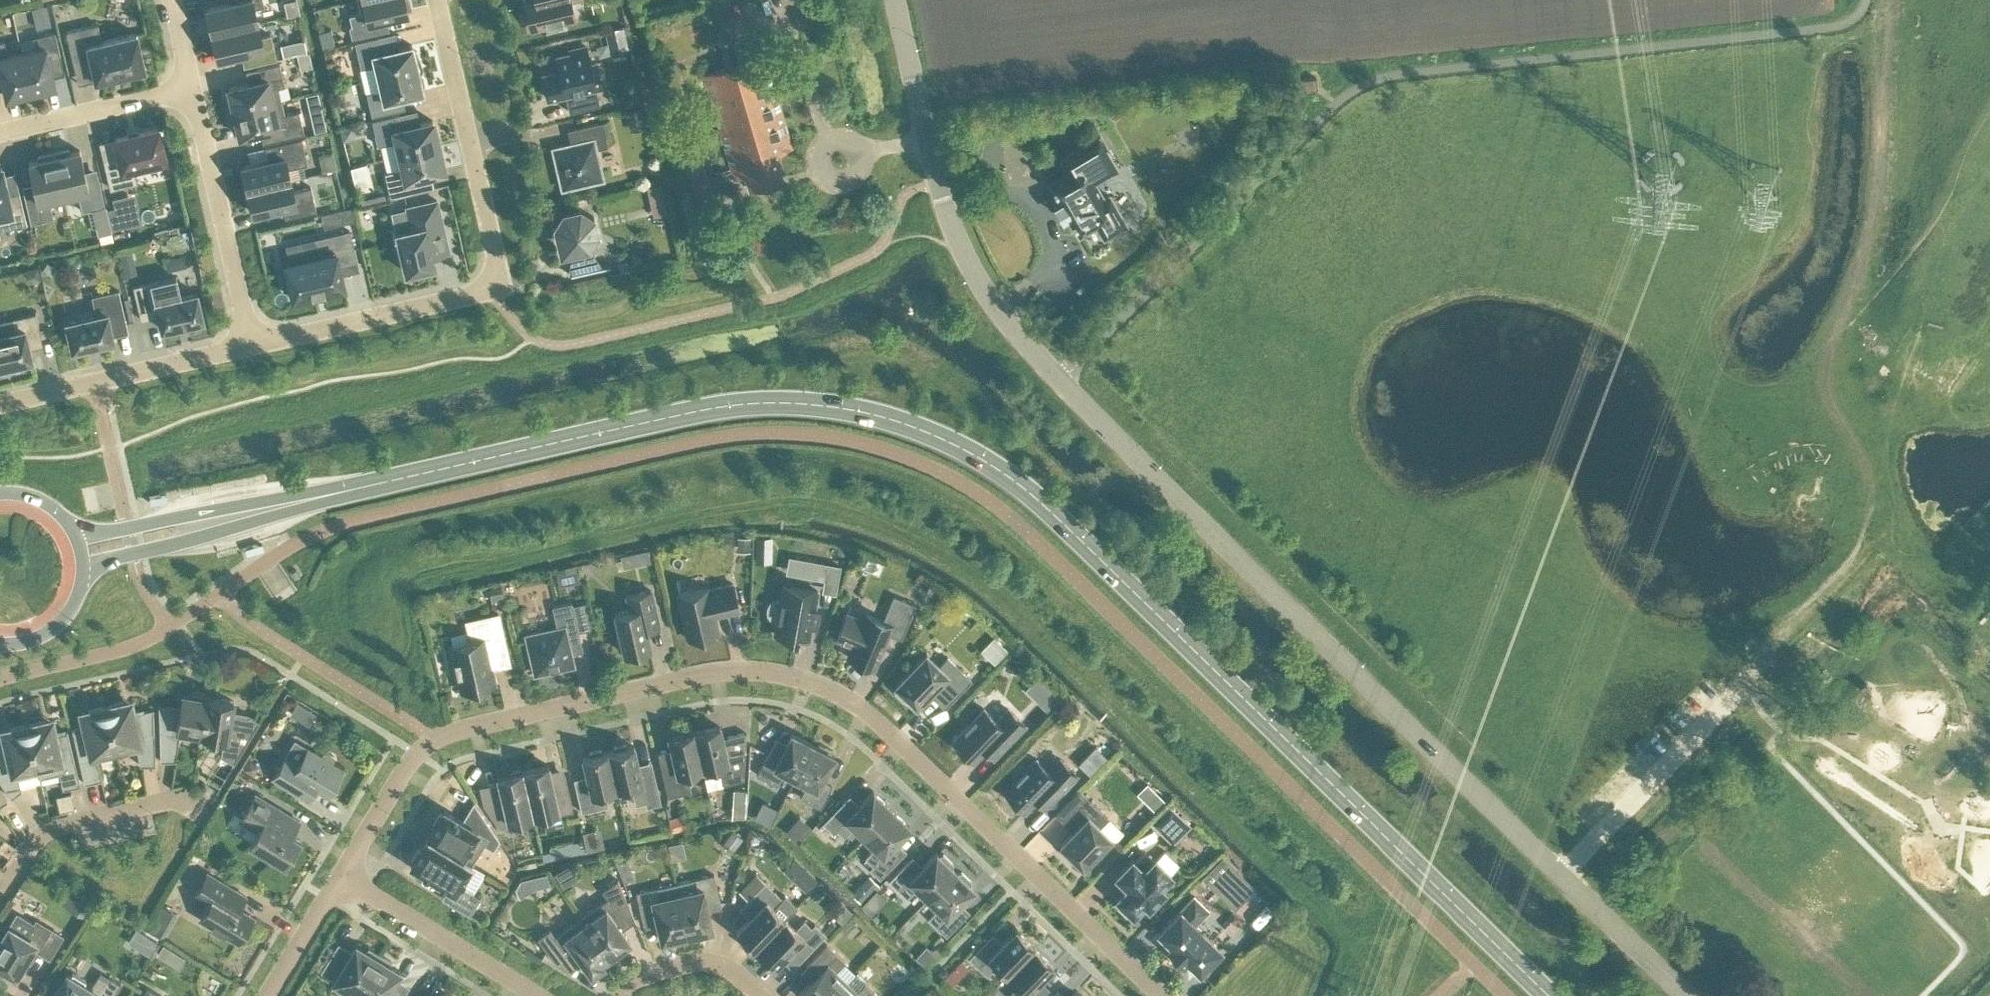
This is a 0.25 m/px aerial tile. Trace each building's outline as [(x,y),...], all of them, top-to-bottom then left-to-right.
[(211,32),(258,21),(254,6),(264,4),(263,0),(232,0),(205,6),(211,32)] [(360,10),(348,13),(351,24),(348,24),(351,36),(381,29),(379,18),(407,11),(406,8),(410,7),(409,0),(358,0),(360,10)] [(531,27),(547,23),(549,28),(562,24),(561,20),(574,17),(570,0),(524,0),(531,27)] [(51,18),(47,3),(32,6),(36,21),(51,18)] [(258,21),(211,32),(216,57),(247,50),(250,63),(276,57),(270,33),(261,35),(258,21)] [(92,66),(95,78),(114,73),(114,74),(125,71),(144,66),(136,31),(101,39),(97,22),(65,29),(75,70),(92,66)] [(334,43),(330,27),(318,30),(322,46),(334,43)] [(35,47),(21,50),(30,89),(34,88),(35,92),(51,88),(51,85),(54,84),(48,57),(60,54),(54,30),(32,35),(35,47)] [(611,32),(614,47),(626,44),(623,30),(611,32)] [(375,63),(378,75),(417,66),(416,62),(418,58),(416,49),(412,47),(411,43),(381,50),(377,34),(354,40),(360,66),(375,63)] [(21,50),(7,53),(4,39),(0,40),(0,69),(6,95),(9,94),(10,97),(27,94),(26,90),(30,89),(21,50)] [(542,72),(547,96),(564,92),(569,110),(599,103),(595,85),(601,84),(596,60),(590,61),(586,44),(569,48),(570,52),(556,55),(559,68),(542,72)] [(733,177),(745,174),(748,187),(782,177),(774,152),(793,146),(765,54),(702,73),(733,177)] [(232,105),(233,109),(280,98),(277,85),(284,84),(279,61),(255,67),(258,78),(228,85),(229,89),(224,90),(228,107),(232,105)] [(417,66),(378,75),(381,88),(366,91),(371,114),(394,109),(392,97),(422,90),(421,86),(424,82),(422,73),(418,71),(417,66)] [(1293,78),(1294,89),(1317,86),(1315,75),(1293,78)] [(1276,106),(1271,97),(1256,105),(1261,114),(1276,106)] [(280,98),(233,109),(234,114),(230,115),(234,131),(238,130),(239,134),(270,127),(272,139),(304,131),(298,109),(283,112),(280,98)] [(321,110),(310,112),(314,129),(325,127),(321,110)] [(396,139),(399,152),(438,144),(432,118),(402,125),(398,112),(371,118),(377,144),(396,139)] [(605,134),(610,133),(606,119),(572,127),(575,140),(552,146),(562,187),(602,177),(595,147),(607,144),(605,134)] [(103,155),(110,186),(136,180),(132,165),(165,157),(158,126),(114,136),(117,152),(103,155)] [(1068,169),(1049,180),(1060,199),(1054,202),(1062,216),(1068,213),(1079,231),(1096,221),(1103,234),(1125,222),(1108,193),(1103,196),(1094,180),(1116,167),(1104,146),(1103,147),(1097,136),(1100,135),(1099,134),(1061,156),(1068,169)] [(241,164),(247,188),(290,178),(287,166),(307,162),(301,136),(265,145),(267,155),(264,159),(241,164)] [(679,142),(696,198),(712,193),(695,137),(679,142)] [(438,144),(399,152),(402,166),(383,170),(389,196),(416,190),(413,176),(444,169),(438,144)] [(111,230),(105,204),(104,204),(97,174),(86,177),(79,148),(69,151),(68,147),(53,150),(63,194),(77,191),(82,210),(91,207),(97,233),(111,230)] [(63,194),(53,150),(37,154),(38,158),(28,160),(35,188),(23,191),(30,221),(53,216),(49,197),(63,194)] [(335,165),(332,150),(319,153),(323,168),(335,165)] [(26,222),(19,191),(7,193),(1,165),(0,165),(0,228),(26,222)] [(290,178),(247,188),(252,211),(282,204),(284,216),(316,209),(310,185),(292,189),(290,178)] [(660,183),(646,186),(650,202),(664,199),(660,183)] [(141,220),(134,191),(112,196),(114,205),(107,207),(112,226),(141,220)] [(406,207),(391,210),(396,230),(405,270),(415,268),(419,270),(429,267),(431,264),(434,263),(432,253),(448,249),(444,230),(436,198),(406,205),(406,207)] [(338,208),(341,218),(354,214),(352,205),(338,208)] [(570,272),(570,273),(610,264),(609,263),(597,265),(595,254),(588,245),(597,231),(593,215),(579,206),(563,209),(554,223),(561,254),(571,251),(570,260),(573,271),(570,272)] [(280,269),(284,287),(290,285),(293,296),(315,291),(321,290),(321,289),(344,284),(339,263),(356,259),(349,229),(314,237),(318,254),(285,261),(286,268),(280,269)] [(131,249),(119,252),(122,265),(134,262),(131,249)] [(37,269),(21,273),(27,300),(43,296),(37,269)] [(196,292),(197,292),(196,290),(195,291),(179,295),(174,275),(133,284),(140,318),(158,313),(161,325),(161,327),(163,326),(201,317),(201,318),(203,317),(202,315),(202,316),(196,292)] [(92,294),(96,313),(66,320),(72,347),(113,338),(112,333),(127,329),(118,288),(92,294)] [(0,332),(0,364),(30,357),(32,357),(31,355),(27,340),(41,337),(35,311),(12,317),(15,329),(0,332)] [(750,550),(750,535),(737,535),(737,550),(750,550)] [(771,545),(771,535),(755,535),(755,545),(771,545)] [(651,544),(624,550),(626,560),(653,554),(651,544)] [(792,571),(819,576),(822,561),(795,556),(792,571)] [(715,634),(714,630),(718,629),(714,613),(738,608),(732,581),(708,587),(707,585),(677,593),(687,637),(703,633),(704,636),(715,634)] [(793,637),(797,637),(797,636),(808,638),(811,621),(815,622),(818,606),(814,606),(817,589),(783,582),(780,597),(776,596),(772,597),(768,600),(767,603),(766,607),(767,611),(769,615),(772,617),(776,618),(774,632),(793,635),(793,637)] [(930,594),(934,585),(929,583),(925,591),(930,594)] [(491,587),(493,598),(502,597),(500,585),(491,587)] [(614,611),(619,633),(616,633),(620,649),(623,649),(624,651),(650,645),(645,626),(659,623),(650,588),(626,594),(629,608),(614,611)] [(847,655),(873,666),(888,631),(901,636),(915,603),(893,594),(883,619),(865,612),(862,619),(846,612),(836,636),(852,643),(847,655)] [(528,653),(531,665),(532,664),(534,672),(573,663),(566,632),(578,629),(571,600),(552,604),(556,626),(525,633),(530,653),(528,653)] [(477,685),(492,681),(489,666),(509,662),(498,612),(466,619),(470,639),(452,643),(453,647),(450,648),(453,664),(456,663),(462,688),(466,687),(467,691),(478,688),(477,685)] [(982,648),(994,659),(1005,648),(994,636),(982,648)] [(907,695),(916,703),(929,689),(934,689),(947,702),(970,678),(947,655),(939,664),(926,651),(895,683),(898,686),(895,689),(904,698),(907,695)] [(1017,671),(1021,659),(1009,655),(1004,667),(1017,671)] [(1048,706),(1061,693),(1040,672),(1027,685),(1048,706)] [(180,727),(200,731),(201,731),(207,695),(208,695),(209,692),(191,690),(191,694),(181,693),(179,706),(158,703),(160,759),(175,758),(180,727)] [(201,731),(200,731),(200,733),(223,737),(220,753),(221,754),(234,761),(259,719),(251,714),(231,711),(233,699),(208,695),(207,695),(201,731)] [(130,699),(105,704),(115,746),(135,742),(140,763),(155,763),(153,706),(132,710),(130,699)] [(115,746),(105,704),(81,710),(84,724),(72,727),(84,782),(102,778),(95,751),(115,746)] [(952,738),(954,740),(954,745),(960,750),(965,750),(973,758),(984,747),(993,755),(1025,723),(1008,707),(996,719),(983,706),(952,738)] [(27,722),(36,764),(39,776),(59,771),(62,787),(80,783),(67,728),(54,731),(51,717),(27,722)] [(27,722),(2,728),(7,747),(0,749),(0,780),(11,796),(21,788),(16,769),(36,764),(27,722)] [(719,724),(693,730),(702,766),(714,764),(716,773),(720,772),(722,782),(743,777),(744,749),(725,753),(719,724)] [(702,766),(693,730),(668,735),(675,765),(661,768),(667,794),(690,789),(688,779),(692,778),(690,769),(702,766)] [(784,770),(795,775),(812,742),(791,731),(778,757),(767,751),(756,772),(777,783),(784,770)] [(327,792),(341,768),(332,762),(334,758),(333,754),(325,749),(322,750),(319,754),(307,747),(295,739),(284,757),(273,775),(302,793),(308,796),(315,785),(327,792)] [(614,748),(608,749),(616,787),(631,783),(635,802),(645,800),(646,805),(660,801),(652,766),(639,769),(633,743),(626,745),(625,741),(613,744),(614,748)] [(812,742),(795,775),(806,781),(799,795),(820,806),(831,784),(820,779),(834,753),(830,751),(832,748),(818,741),(817,744),(812,742)] [(1094,744),(1078,761),(1089,771),(1105,755),(1094,744)] [(616,787),(608,749),(601,750),(601,747),(588,749),(589,753),(582,755),(588,781),(575,784),(581,810),(607,804),(604,789),(616,787)] [(1009,794),(1007,796),(1017,805),(1019,803),(1024,808),(1036,797),(1045,805),(1076,773),(1059,757),(1047,769),(1035,756),(1025,766),(1021,762),(1011,772),(1015,776),(1004,788),(1009,794)] [(548,763),(522,769),(532,814),(556,808),(557,812),(572,809),(564,774),(551,777),(548,763)] [(532,814),(522,769),(520,769),(519,767),(509,769),(510,771),(497,774),(499,786),(497,789),(480,793),(483,802),(498,825),(509,823),(508,819),(532,814)] [(1159,804),(1168,793),(1149,777),(1140,787),(1159,804)] [(745,798),(745,788),(733,787),(732,798),(745,798)] [(853,824),(864,834),(891,807),(872,789),(854,808),(844,798),(822,821),(833,831),(836,827),(843,834),(853,824)] [(299,819),(282,809),(255,792),(239,817),(257,828),(249,841),(284,862),(299,837),(291,832),(299,819)] [(1078,823),(1072,829),(1059,842),(1068,851),(1066,854),(1077,864),(1079,861),(1082,864),(1110,836),(1099,824),(1107,816),(1087,796),(1070,814),(1078,823)] [(434,823),(426,835),(470,862),(482,842),(492,848),(498,838),(477,804),(476,805),(466,822),(443,808),(441,811),(439,811),(433,821),(434,823)] [(1152,821),(1172,840),(1189,823),(1169,804),(1152,821)] [(891,807),(864,834),(874,845),(864,855),(872,863),(869,866),(879,876),(901,853),(891,844),(909,825),(891,807)] [(668,816),(670,828),(687,825),(684,812),(668,816)] [(732,849),(742,836),(732,829),(722,842),(732,849)] [(470,862),(426,835),(419,847),(417,847),(411,858),(412,860),(410,863),(415,866),(415,868),(425,875),(428,873),(435,878),(435,881),(446,887),(448,886),(454,889),(447,900),(468,913),(479,895),(458,883),(470,862)] [(575,842),(549,848),(551,856),(577,850),(575,842)] [(1123,888),(1115,896),(1119,900),(1116,903),(1125,912),(1128,909),(1132,913),(1143,901),(1148,905),(1164,888),(1160,884),(1171,873),(1154,856),(1153,857),(1144,849),(1134,859),(1131,856),(1115,873),(1123,881),(1123,888)] [(917,886),(927,896),(954,868),(951,865),(952,861),(943,852),(938,853),(935,850),(917,869),(907,860),(889,879),(906,896),(917,886)] [(1219,875),(1242,897),(1253,885),(1222,855),(1202,875),(1211,883),(1219,875)] [(743,879),(745,868),(739,866),(736,877),(743,879)] [(818,878),(806,867),(796,878),(807,888),(818,878)] [(954,868),(927,896),(938,906),(928,916),(945,934),(964,915),(954,905),(973,886),(969,883),(971,879),(961,869),(957,871),(954,868)] [(209,927),(221,934),(223,930),(238,939),(253,914),(238,905),(245,894),(207,871),(194,892),(209,901),(199,916),(211,923),(209,927)] [(546,871),(531,875),(533,886),(548,882),(546,871)] [(784,916),(796,904),(785,894),(782,897),(755,871),(738,889),(747,898),(744,901),(754,910),(736,929),(754,947),(784,916)] [(713,872),(674,881),(686,932),(696,930),(699,933),(708,931),(709,927),(711,927),(706,902),(719,899),(713,872)] [(607,896),(580,915),(609,954),(611,952),(614,955),(627,945),(625,942),(629,939),(618,924),(624,919),(619,912),(629,906),(617,877),(602,888),(607,896)] [(686,932),(674,881),(636,890),(641,916),(655,913),(661,938),(662,938),(666,941),(675,939),(676,935),(686,932)] [(851,891),(861,901),(870,891),(860,882),(851,891)] [(886,897),(875,887),(870,892),(881,903),(886,897)] [(1219,947),(1194,922),(1208,908),(1193,894),(1158,930),(1171,942),(1167,947),(1181,960),(1186,956),(1199,969),(1219,947)] [(151,914),(166,923),(173,912),(157,903),(151,914)] [(2,966),(14,974),(25,956),(29,959),(36,948),(48,955),(61,934),(49,926),(45,933),(32,925),(33,924),(31,920),(20,914),(15,913),(0,938),(0,970),(2,966)] [(145,925),(160,934),(166,923),(151,914),(145,925)] [(609,954),(580,915),(554,934),(549,927),(537,936),(554,960),(567,951),(574,961),(580,957),(591,972),(603,963),(601,960),(609,954)] [(784,916),(754,947),(773,966),(792,947),(801,956),(825,932),(814,921),(811,925),(803,918),(795,926),(784,916)] [(849,935),(859,926),(850,917),(841,927),(849,935)] [(996,963),(1007,973),(1034,945),(1015,927),(996,946),(987,937),(968,956),(986,973),(996,963)] [(938,948),(945,941),(938,935),(932,941),(938,948)] [(147,955),(154,944),(145,939),(138,950),(147,955)] [(333,979),(355,993),(380,952),(368,945),(366,949),(355,942),(349,952),(344,953),(334,947),(320,969),(334,978),(333,979)] [(804,995),(830,995),(845,980),(835,970),(845,960),(826,942),(806,964),(816,973),(799,991),(804,995)] [(167,958),(173,949),(163,943),(157,952),(167,958)] [(1007,973),(1017,983),(1007,994),(1010,995),(1040,995),(1043,992),(1034,983),(1052,963),(1034,945),(1007,973)] [(355,993),(360,995),(402,995),(405,990),(395,984),(394,979),(400,969),(389,963),(391,959),(380,952),(355,993)] [(85,978),(72,970),(70,973),(66,971),(51,995),(112,995),(120,982),(108,975),(105,980),(97,975),(90,986),(83,982),(85,978)] [(830,995),(879,995),(864,981),(856,990),(845,980),(830,995)] [(160,993),(147,985),(140,995),(159,995),(160,993)]
